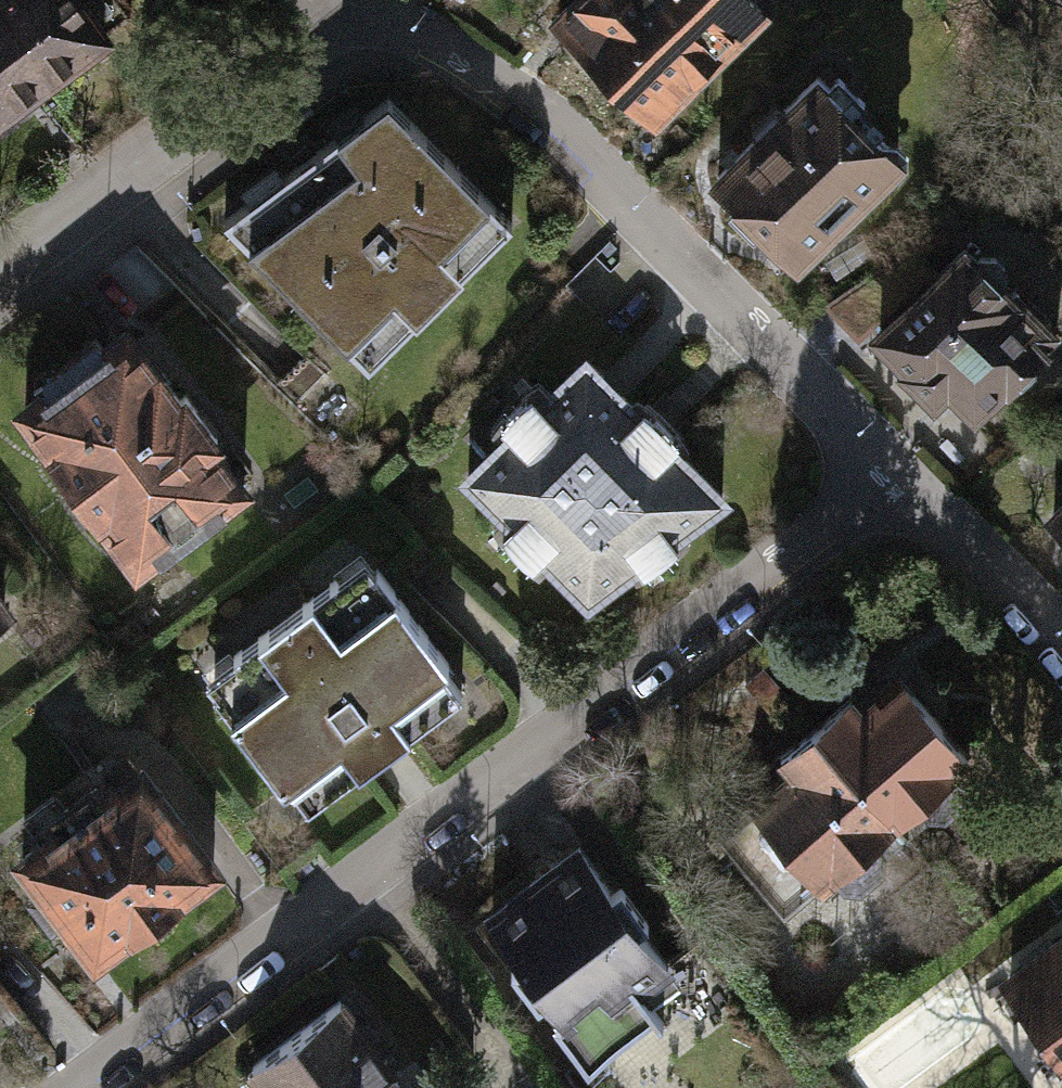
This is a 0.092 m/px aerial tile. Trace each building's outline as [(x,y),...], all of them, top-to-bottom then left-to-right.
[(46,81),(103,39),(75,0),(0,0),(0,20),(46,81)] [(551,14),(627,91),(633,106),(649,110),(665,102),(674,84),(750,7),(743,0),(565,0),(551,14)] [(46,81),(0,20),(0,115),(46,81)] [(820,75),(720,174),(802,255),(901,155),(820,75)] [(225,220),(350,347),(496,206),(386,99),(225,220)] [(965,250),(881,332),(916,367),(912,371),(936,395),(950,381),(976,406),(1004,379),(1025,372),(1040,356),(1040,342),(1057,326),(1018,286),(1010,295),(1004,289),(1006,283),(1006,265),(997,256),(988,257),(977,262),(965,250)] [(20,408),(134,565),(243,486),(210,441),(217,435),(187,394),(180,400),(128,328),(101,348),(106,355),(51,396),(46,390),(20,408)] [(543,550),(589,596),(638,558),(644,568),(677,544),(672,533),(721,495),(672,444),(678,438),(646,405),(640,411),(588,358),(543,403),(532,392),(503,420),(514,430),(467,476),(514,523),(503,533),(531,561),(543,550)] [(1051,514),(1061,525),(1061,503),(1051,514)] [(290,782),(307,806),(377,754),(371,746),(383,737),(389,745),(461,693),(442,667),(449,662),(380,569),(349,593),(338,578),(231,657),(241,670),(215,690),(286,785),(290,782)] [(848,694),(815,724),(895,820),(905,812),(916,824),(928,812),(948,814),(968,797),(966,779),(957,769),(971,757),(898,677),(862,710),(848,694)] [(886,830),(895,820),(815,724),(782,754),(792,765),(753,800),(755,803),(719,836),(786,909),(816,881),(821,886),(833,876),(845,889),(863,885),(880,870),(883,854),(897,842),(886,830)] [(24,857),(96,953),(139,921),(159,919),(168,898),(211,867),(139,771),(136,774),(126,760),(65,805),(54,791),(23,814),(44,842),(24,857)] [(569,844),(483,910),(514,950),(502,959),(528,992),(537,985),(556,1010),(547,1017),(580,1060),(645,1010),(626,987),(659,962),(627,920),(637,912),(612,880),(603,888),(569,844)] [(1012,976),(1061,1044),(1061,939),(1012,976)] [(251,1062),(270,1087),(407,1087),(339,997),(251,1062)]
